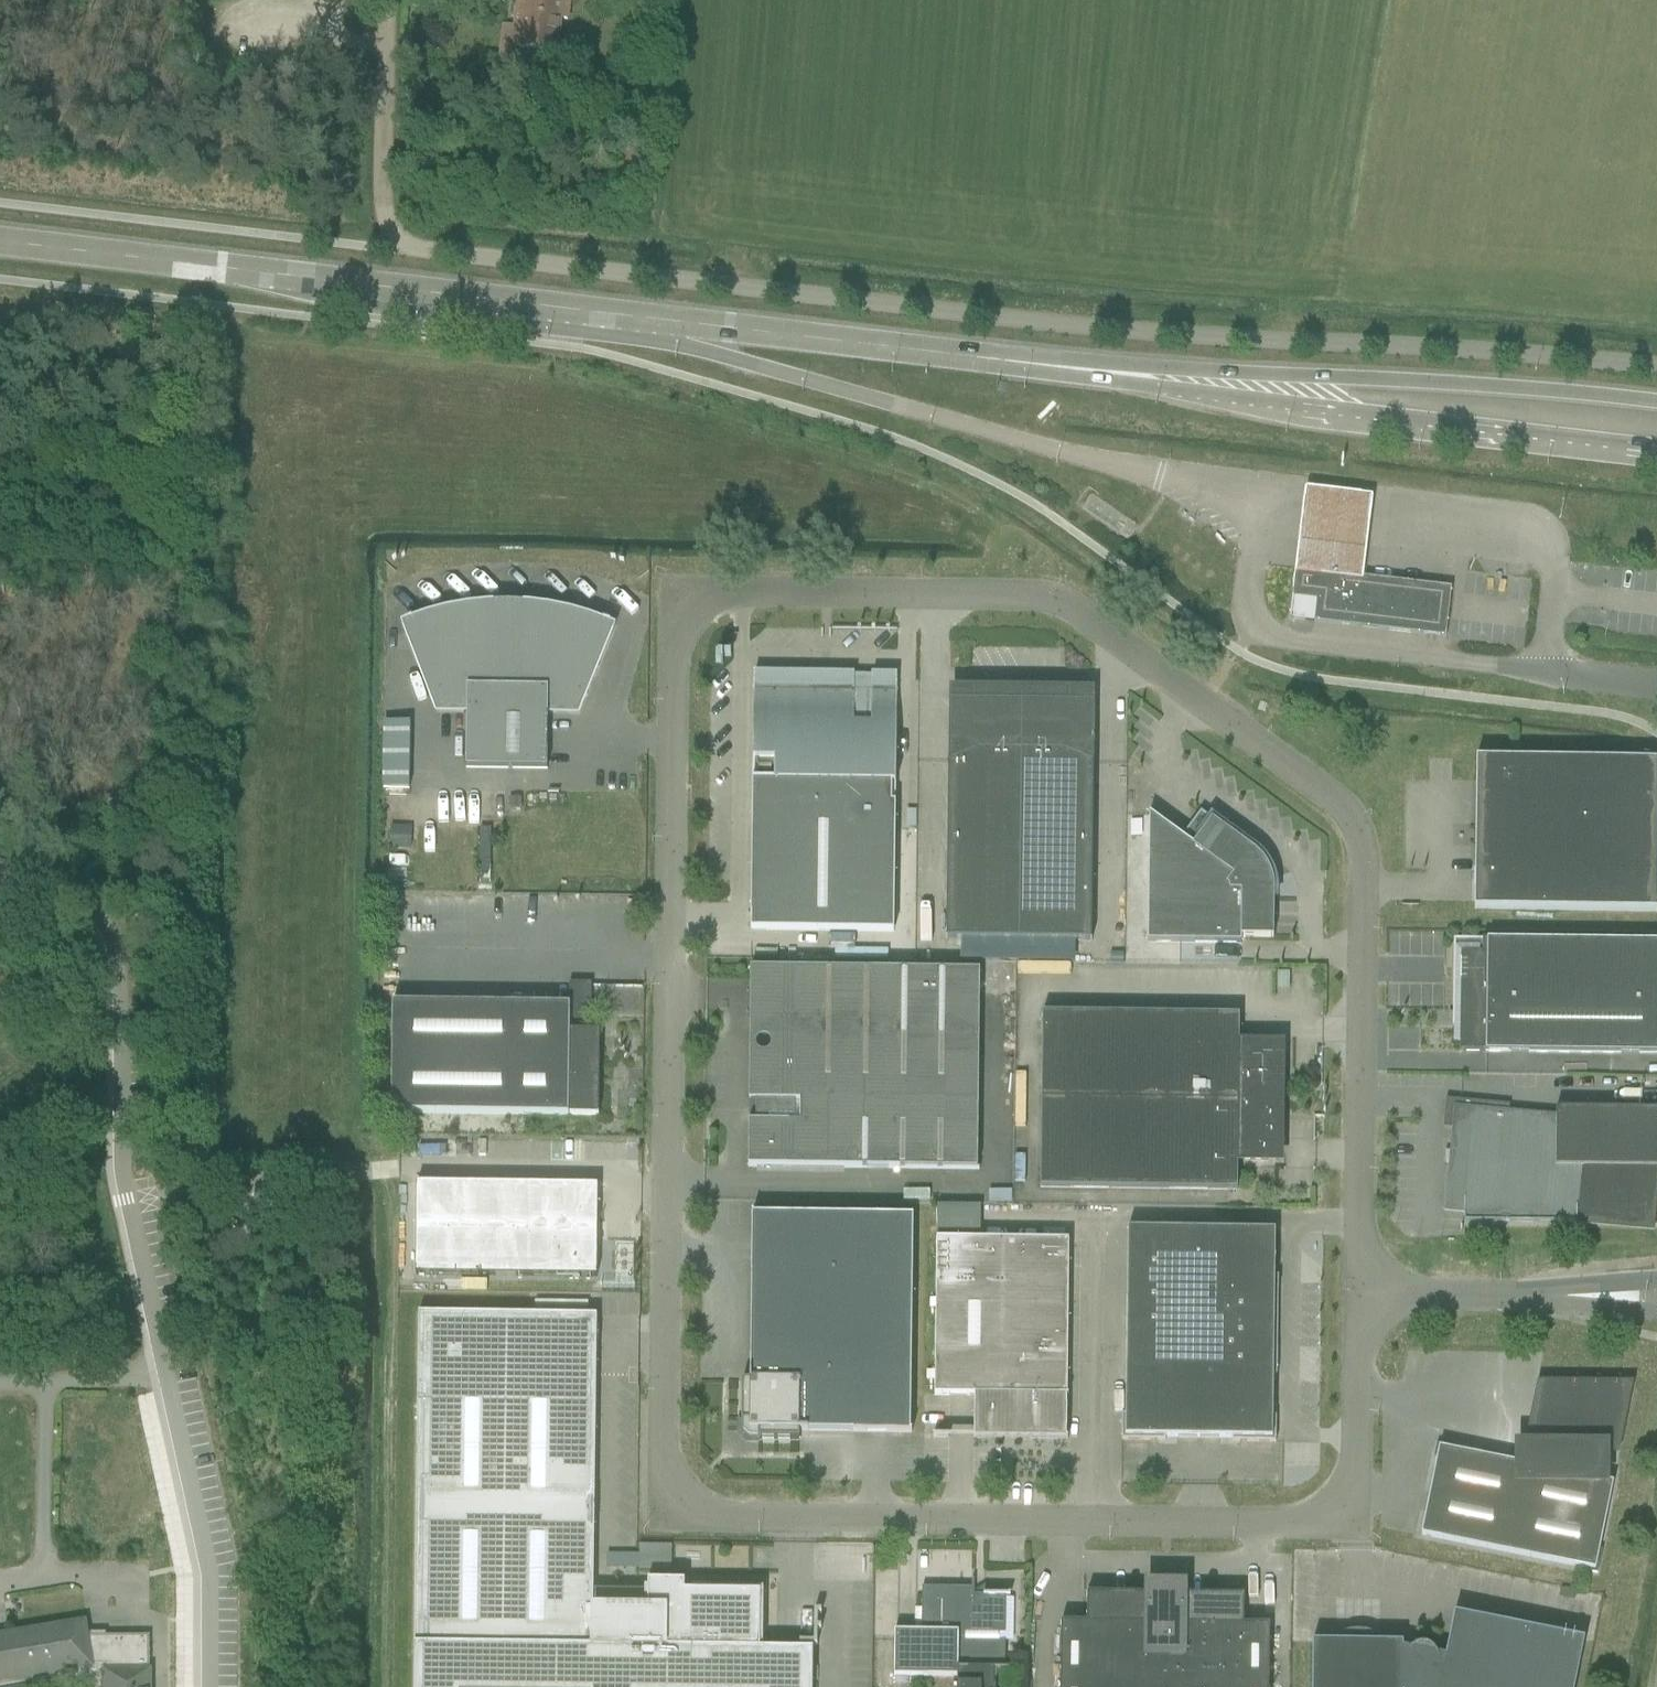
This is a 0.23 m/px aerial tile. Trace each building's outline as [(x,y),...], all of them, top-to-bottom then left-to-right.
[(557,53),(561,20),(567,20),(570,1),(561,0),(518,0),(515,29),(521,30),(518,49),(557,53)] [(1307,485),(1296,569),(1363,578),(1373,492),(1307,485)] [(1296,574),(1292,598),(1317,601),(1314,622),(1315,622),(1444,638),(1445,638),(1451,591),(1451,590),(1452,589),(1450,588),(1388,580),(1363,577),(1348,575),(1334,573),(1296,569),(1296,574)] [(576,710),(610,630),(597,624),(590,622),(576,618),(562,614),(555,613),(548,612),(534,610),(527,609),(512,608),(498,608),(483,609),(476,610),(469,611),(455,613),(448,615),(434,618),(420,622),(413,625),(407,627),(415,648),(436,712),(468,712),(467,769),(547,770),(548,710),(576,710)] [(1291,608),(1289,620),(1304,621),(1305,609),(1291,608)] [(752,806),(895,808),(895,804),(893,804),(893,784),(896,784),(897,681),(894,681),(894,684),(831,683),(831,680),(820,680),(819,683),(754,682),(752,806)] [(1073,951),(1083,951),(1083,942),(1091,942),(1094,764),(1073,756),(1093,705),(950,703),(969,755),(948,762),(946,940),(1073,941),(1073,951)] [(410,723),(384,723),(383,789),(409,789),(410,723)] [(1656,913),(1656,874),(1649,874),(1651,771),(1516,769),(1516,760),(1476,760),(1474,910),(1656,913)] [(508,798),(508,809),(521,809),(521,798),(508,798)] [(751,931),(894,933),(895,808),(752,806),(751,931)] [(1147,943),(1241,945),(1241,938),(1273,939),(1274,892),(1273,882),(1272,878),(1268,869),(1266,865),(1260,858),(1253,851),(1201,813),(1182,838),(1149,814),(1147,943)] [(390,826),(389,849),(411,850),(412,827),(390,826)] [(1656,1055),(1656,943),(1454,940),(1452,1028),(1459,1028),(1459,1053),(1656,1055)] [(1110,953),(1110,963),(1123,964),(1123,953),(1110,953)] [(766,1068),(979,1071),(980,972),(751,969),(750,1036),(779,1036),(778,1041),(778,1047),(776,1052),(773,1058),(770,1064),(766,1068)] [(391,1114),(598,1116),(600,1033),(591,1033),(591,984),(569,984),(569,1006),(393,1004),(391,1114)] [(1041,1101),(1280,1104),(1280,1047),(1239,1046),(1239,1016),(1042,1014),(1041,1101)] [(748,1167),(977,1170),(979,1071),(766,1068),(762,1074),(759,1079),(757,1085),(756,1093),(756,1115),(749,1115),(748,1167)] [(381,1084),(381,1097),(391,1097),(391,1084),(381,1084)] [(1653,1225),(1656,1178),(1656,1111),(1556,1109),(1556,1119),(1509,1114),(1509,1106),(1446,1100),(1443,1129),(1454,1130),(1452,1152),(1445,1152),(1445,1166),(1450,1166),(1447,1206),(1464,1208),(1464,1222),(1577,1224),(1577,1218),(1653,1225)] [(1040,1188),(1237,1191),(1238,1161),(1268,1161),(1268,1142),(1279,1142),(1280,1104),(1041,1101),(1040,1188)] [(417,1275),(597,1277),(598,1186),(418,1184),(417,1275)] [(905,1190),(905,1202),(932,1202),(932,1191),(905,1190)] [(1011,1191),(988,1191),(988,1204),(1011,1204),(1011,1191)] [(758,1440),(799,1440),(799,1432),(912,1433),(912,1432),(910,1432),(913,1218),(753,1216),(753,1214),(752,1214),(750,1381),(742,1381),(741,1423),(743,1423),(743,1431),(749,1438),(758,1438),(758,1440)] [(1126,1334),(1277,1335),(1278,1277),(1267,1276),(1268,1234),(1245,1234),(1245,1231),(1223,1231),(1127,1229),(1126,1334)] [(974,1439),(1067,1440),(1068,1438),(1066,1438),(1067,1397),(1068,1397),(1068,1396),(1067,1396),(1069,1241),(936,1240),(934,1395),(974,1396),(974,1439)] [(538,1302),(538,1311),(592,1312),(592,1302),(538,1302)] [(813,1650),(759,1650),(760,1593),(684,1592),(685,1582),(648,1582),(648,1592),(593,1591),(597,1316),(419,1314),(414,1686),(812,1686),(813,1650)] [(1232,1442),(1276,1443),(1276,1417),(1272,1417),(1273,1376),(1277,1376),(1277,1335),(1126,1334),(1125,1415),(1122,1415),(1121,1441),(1165,1441),(1166,1438),(1232,1439),(1232,1442)] [(1421,1536),(1595,1571),(1613,1483),(1604,1481),(1604,1449),(1614,1450),(1623,1405),(1541,1388),(1529,1447),(1518,1447),(1518,1464),(1439,1448),(1421,1536)] [(639,1545),(639,1570),(672,1570),(672,1546),(639,1545)] [(996,1686),(1004,1686),(1005,1686),(1005,1642),(999,1642),(999,1634),(1005,1634),(1006,1588),(1004,1588),(1004,1595),(974,1595),(974,1581),(972,1581),(971,1589),(964,1589),(962,1686),(996,1686)] [(1165,1657),(1147,1657),(1148,1584),(1146,1584),(1146,1593),(1147,1593),(1147,1595),(1087,1594),(1087,1623),(1061,1623),(1060,1686),(1164,1686),(1165,1657)] [(1269,1626),(1243,1625),(1244,1597),(1184,1596),(1184,1593),(1185,1593),(1185,1585),(1177,1585),(1177,1590),(1154,1590),(1154,1584),(1148,1584),(1147,1657),(1165,1657),(1164,1686),(1268,1686),(1269,1626)] [(964,1589),(922,1588),(921,1632),(894,1632),(894,1677),(957,1678),(957,1686),(962,1686),(964,1589)] [(1560,1588),(1558,1598),(1573,1601),(1575,1591),(1560,1588)] [(1577,1641),(1578,1641),(1578,1639),(1454,1614),(1445,1657),(1431,1655),(1432,1652),(1417,1649),(1416,1651),(1402,1649),(1403,1644),(1312,1643),(1312,1686),(1567,1686),(1577,1641)] [(150,1671),(150,1637),(87,1637),(85,1623),(0,1637),(0,1686),(54,1686),(91,1681),(91,1686),(150,1686),(150,1671)]
